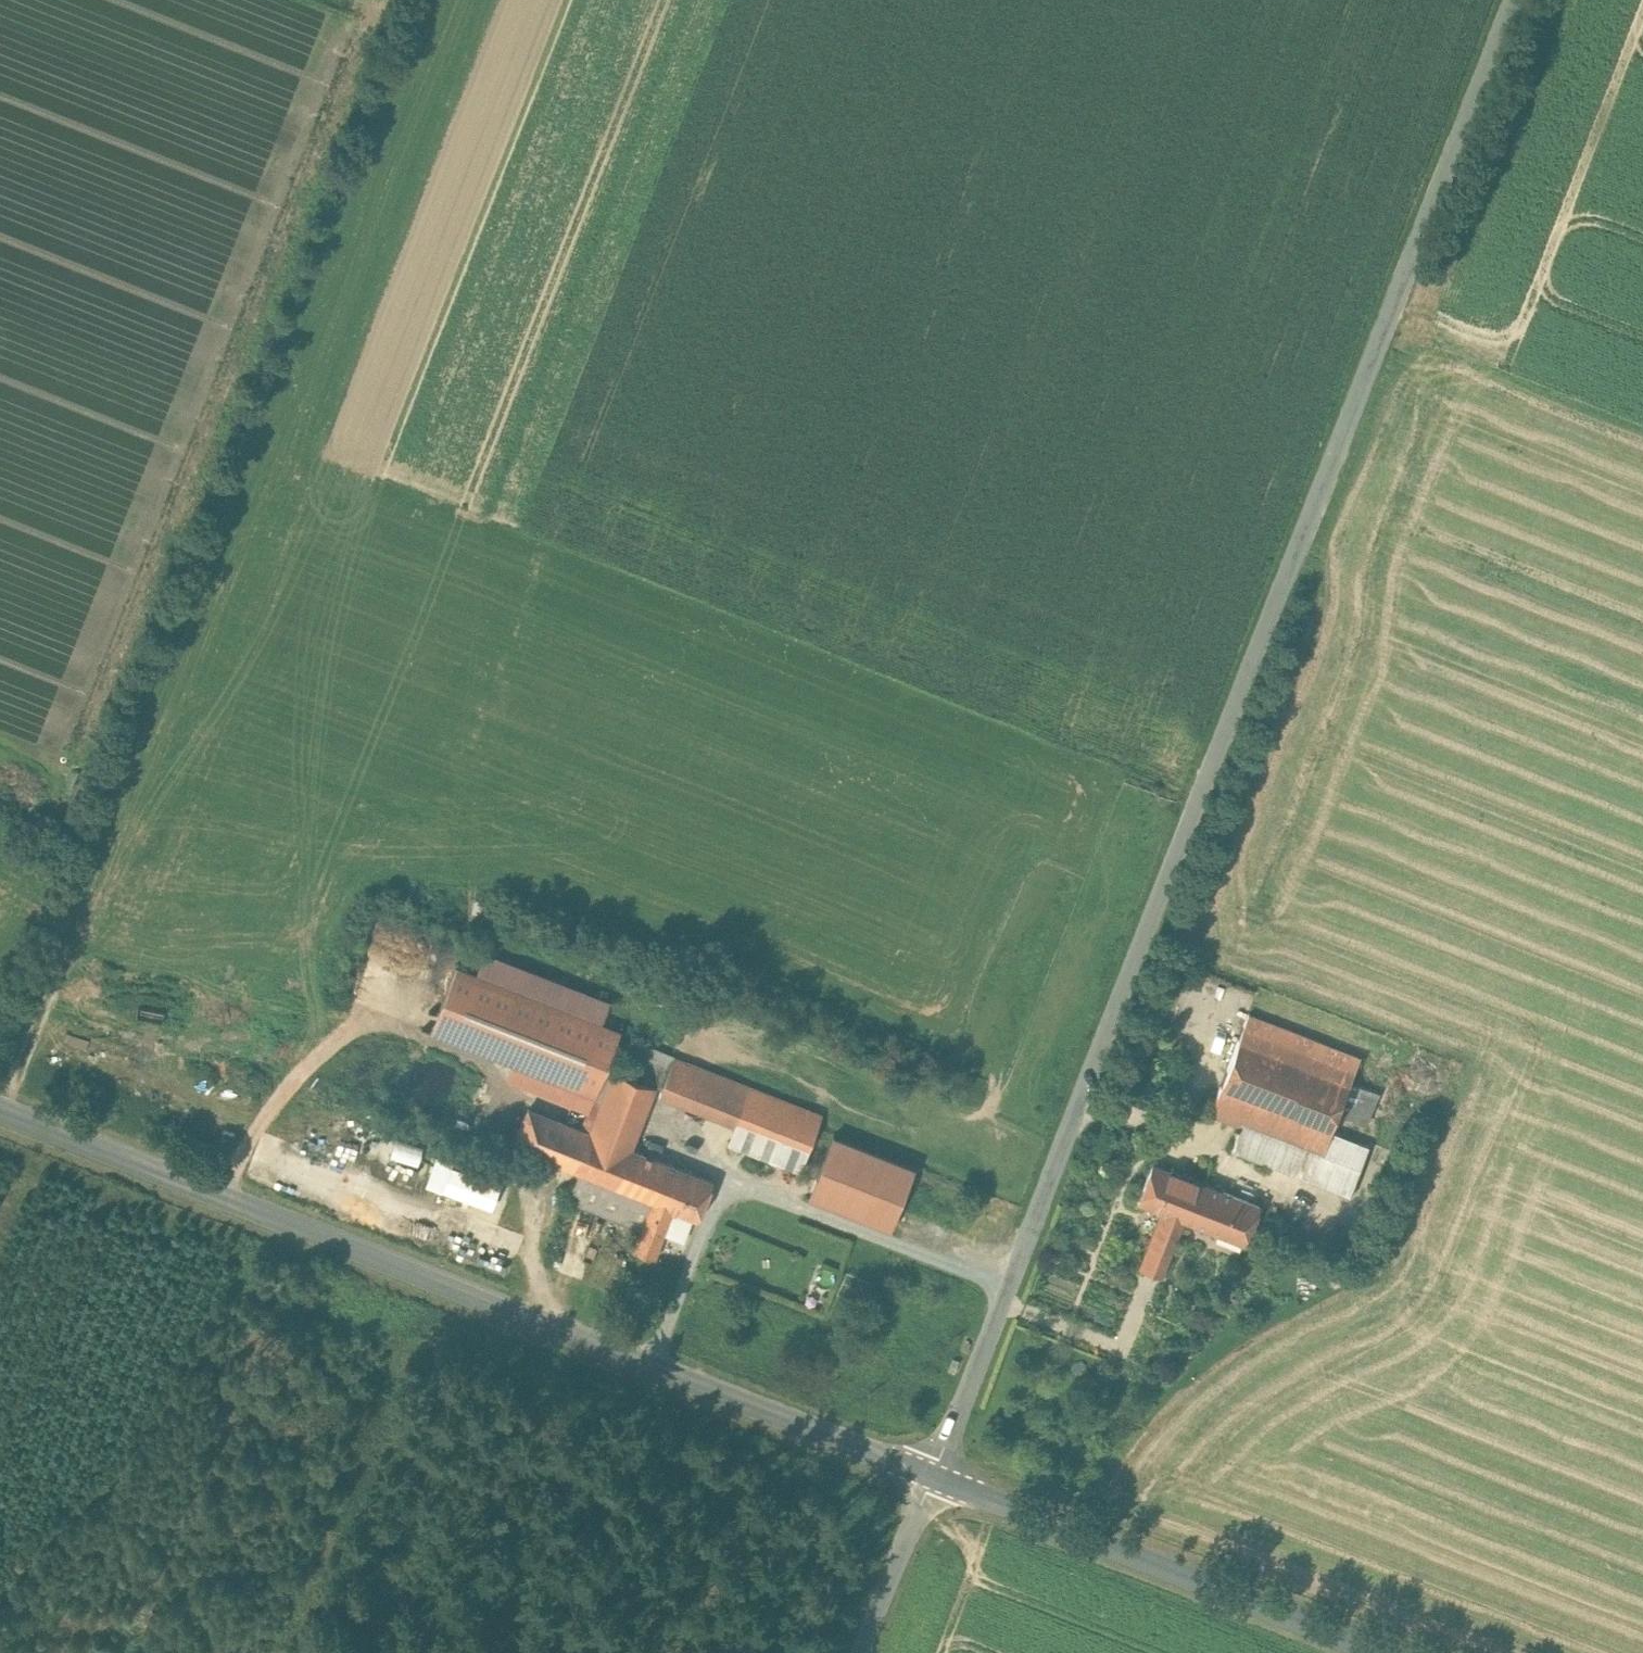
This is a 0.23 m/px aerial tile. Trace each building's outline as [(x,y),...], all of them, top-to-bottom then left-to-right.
[(619,1031),(456,968),(431,1031),(594,1094),(606,1067),(606,1066),(619,1031)] [(1361,1057),(1248,1013),(1209,1112),(1241,1124),(1323,1156),(1333,1131),(1361,1057)] [(674,1056),(634,1041),(621,1072),(659,1087),(661,1088),(674,1056)] [(749,1086),(674,1056),(661,1088),(658,1094),(734,1124),(749,1086)] [(606,1066),(606,1067),(594,1094),(580,1129),(634,1150),(659,1087),(621,1072),(606,1066)] [(821,1114),(749,1086),(734,1124),(728,1140),(800,1169),(821,1114)] [(580,1129),(528,1108),(513,1145),(579,1171),(619,1187),(634,1150),(580,1129)] [(1323,1156),(1241,1124),(1230,1149),(1351,1195),(1370,1146),(1333,1131),(1323,1156)] [(397,1136),(392,1153),(419,1162),(425,1145),(397,1136)] [(921,1175),(838,1142),(813,1204),(896,1236),(921,1175)] [(681,1168),(634,1150),(619,1187),(652,1200),(666,1205),(681,1168)] [(436,1156),(427,1183),(495,1205),(504,1177),(436,1156)] [(1184,1176),(1151,1163),(1136,1200),(1162,1210),(1170,1213),(1184,1176)] [(712,1180),(681,1168),(666,1205),(652,1200),(641,1229),(633,1249),(654,1257),(672,1209),(697,1218),(712,1180)] [(619,1187),(579,1171),(568,1200),(641,1229),(652,1200),(619,1187)] [(1259,1205),(1184,1176),(1170,1213),(1182,1218),(1244,1242),(1259,1205)] [(1162,1210),(1139,1267),(1160,1275),(1182,1218),(1170,1213),(1162,1210)]
